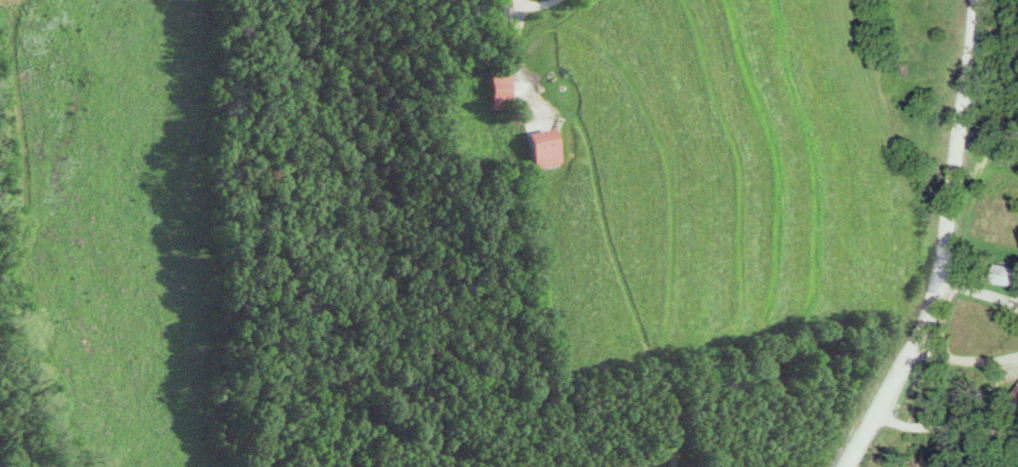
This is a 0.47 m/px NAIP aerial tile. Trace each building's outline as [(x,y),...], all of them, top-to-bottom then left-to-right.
[(502,68),(482,68),(483,109),(503,109),(502,68)] [(524,170),(550,163),(542,129),(515,135),(524,170)] [(984,284),(1012,289),(1015,270),(988,265),(984,284)]
